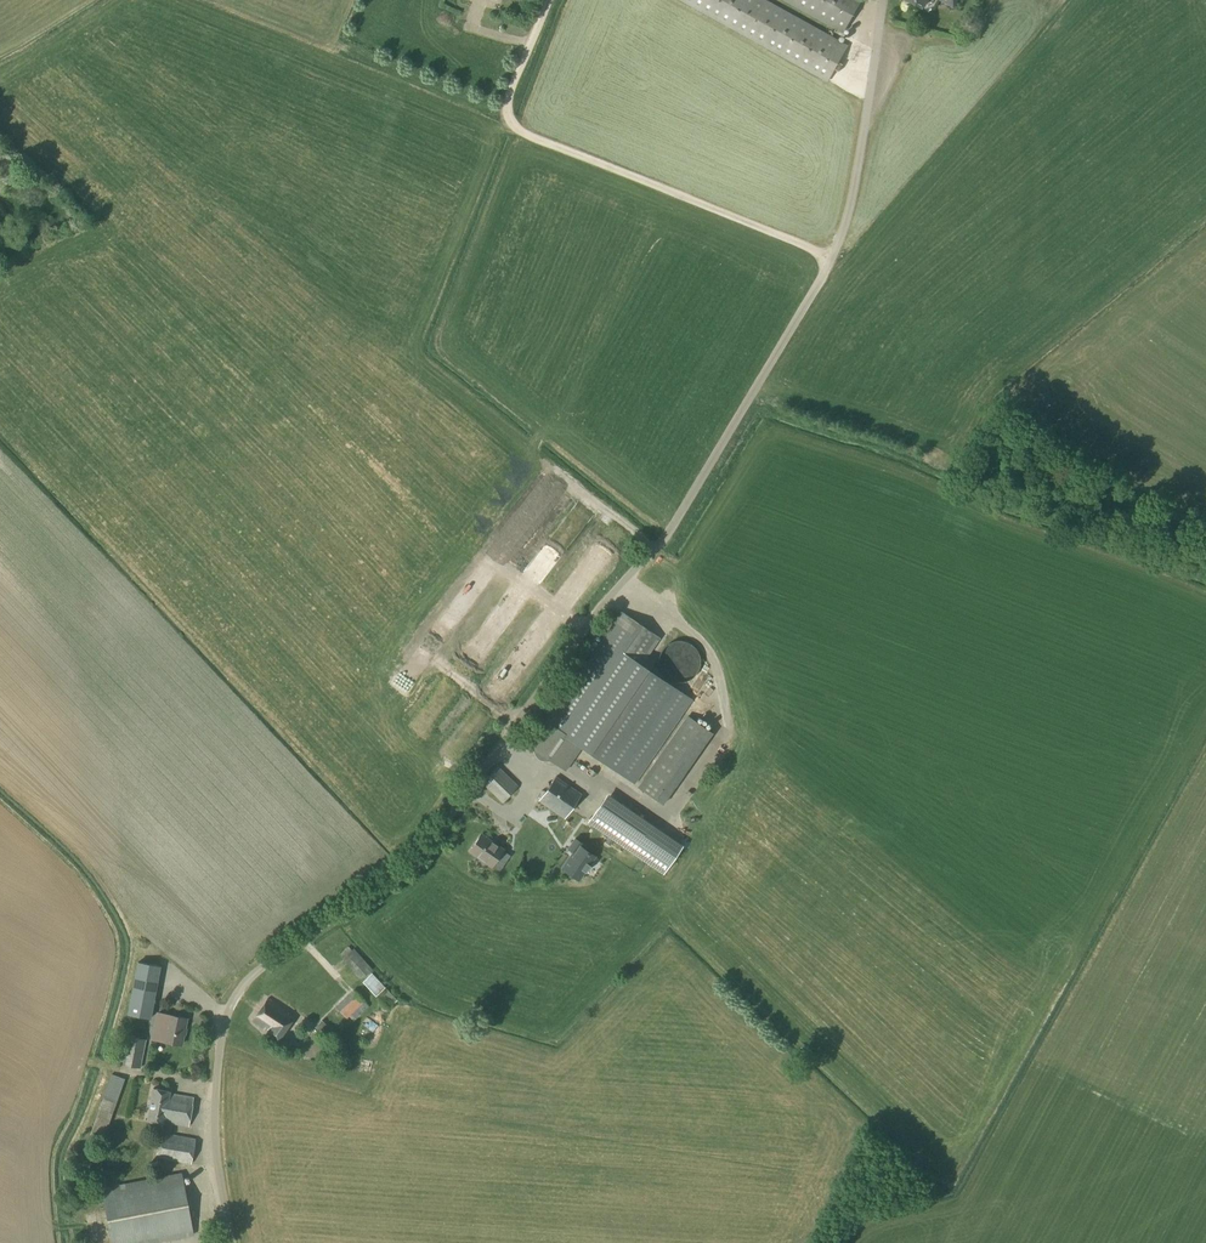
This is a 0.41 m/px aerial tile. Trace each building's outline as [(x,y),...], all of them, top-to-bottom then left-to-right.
[(828,81),(848,46),(765,0),(682,0),(828,81)] [(843,32),(862,0),(785,0),(843,32)] [(922,9),(924,6),(925,7),(929,0),(905,0),(922,9)] [(953,8),(957,0),(938,0),(953,8)] [(0,150),(0,173),(1,172),(10,189),(21,184),(3,152),(2,152),(1,150),(0,151),(0,150)] [(500,573),(509,564),(497,551),(488,560),(500,573)] [(625,615),(550,724),(546,721),(529,746),(533,749),(533,751),(534,753),(535,757),(538,759),(541,761),(544,762),(548,762),(551,761),(565,770),(582,746),(635,782),(692,698),(640,663),(657,637),(625,615)] [(663,804),(712,732),(688,716),(639,787),(663,804)] [(503,802),(517,786),(498,767),(483,783),(503,802)] [(531,813),(513,838),(532,852),(530,855),(536,859),(548,868),(571,834),(559,825),(564,818),(581,794),(556,777),(539,800),(558,814),(553,821),(555,823),(552,828),(531,813)] [(608,794),(588,822),(663,873),(682,844),(608,794)] [(670,828),(682,832),(686,823),(674,818),(670,828)] [(491,866),(503,849),(489,839),(488,841),(480,836),(469,851),(491,866)] [(559,866),(576,878),(582,869),(584,871),(589,863),(587,862),(593,854),(582,847),(585,844),(573,836),(566,847),(571,850),(559,866)] [(361,979),(372,969),(353,948),(342,959),(361,979)] [(138,962),(130,1002),(128,1015),(150,1018),(158,977),(160,966),(138,962)] [(376,996),(386,987),(372,973),(362,982),(376,996)] [(388,1009),(397,1000),(387,989),(378,998),(388,1009)] [(355,1019),(369,1006),(364,1001),(354,990),(336,1007),(346,1018),(350,1014),(355,1019)] [(278,1041),(296,1016),(268,998),(252,1021),(268,1032),(267,1034),(278,1041)] [(181,1045),(187,1018),(168,1015),(163,1041),(181,1045)] [(322,1035),(329,1028),(322,1020),(314,1028),(322,1035)] [(140,1068),(146,1039),(127,1035),(121,1064),(140,1068)] [(103,1139),(125,1079),(112,1074),(90,1135),(103,1139)] [(147,1121),(163,1124),(161,1133),(160,1133),(156,1157),(191,1163),(195,1139),(170,1135),(172,1123),(189,1126),(194,1098),(170,1093),(170,1091),(153,1088),(147,1121)] [(194,1234),(182,1173),(102,1189),(112,1242),(149,1242),(194,1234)]
